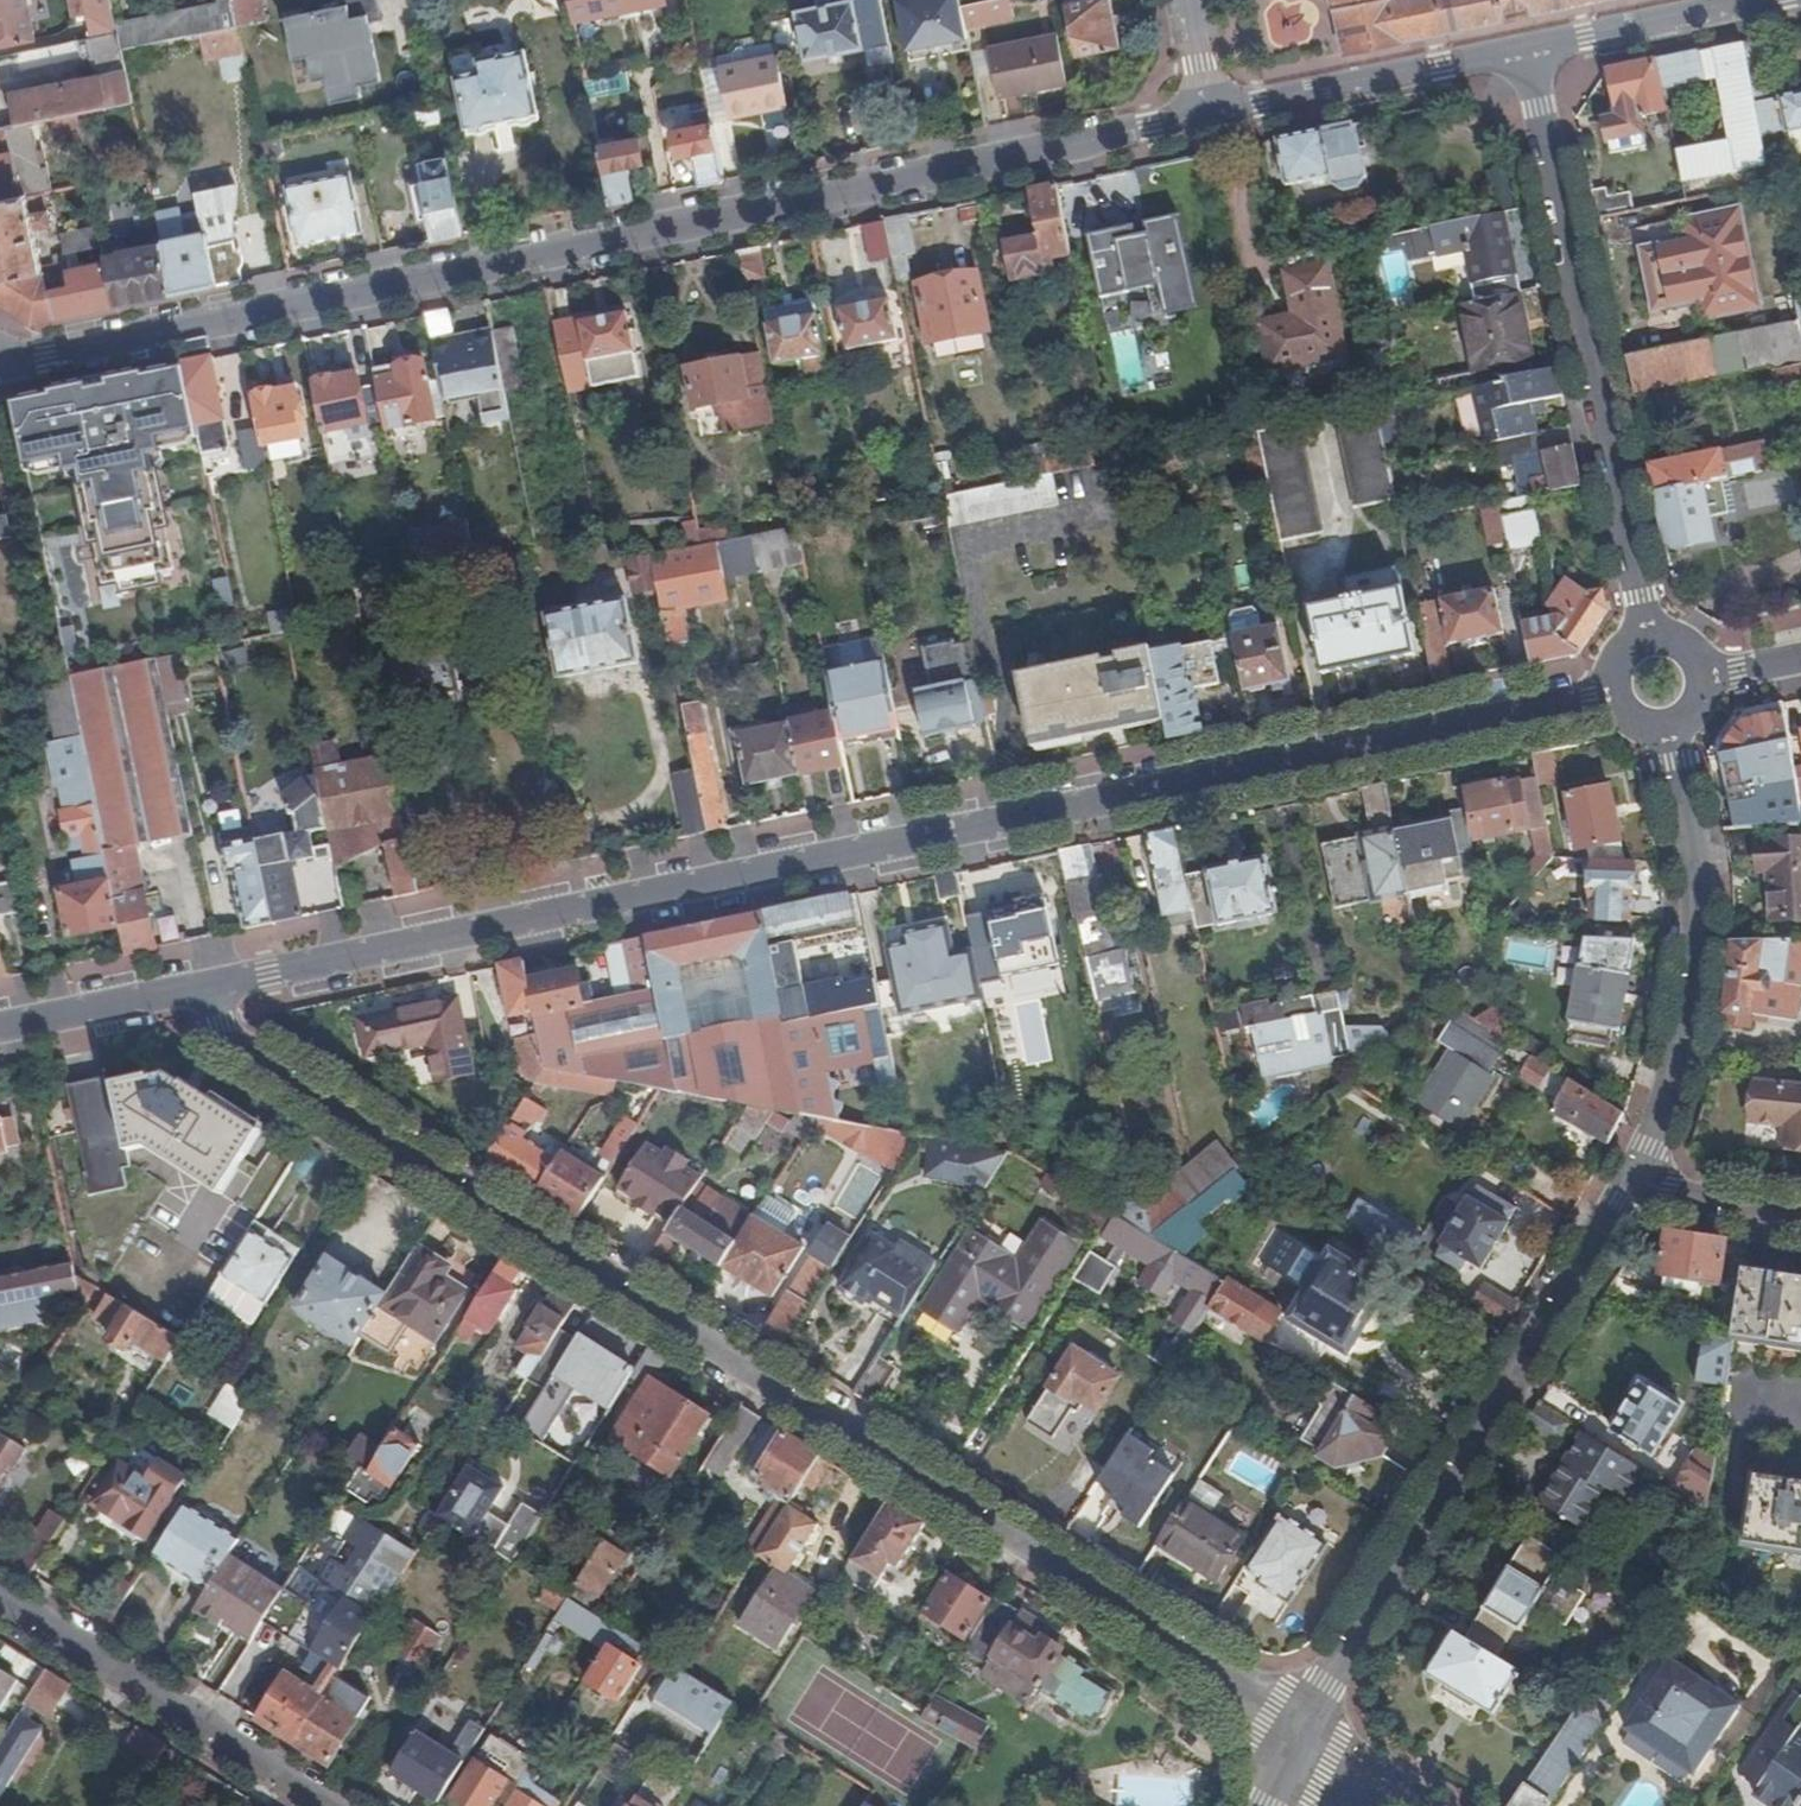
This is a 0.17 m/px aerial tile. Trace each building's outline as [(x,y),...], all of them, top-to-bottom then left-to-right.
[(0,49),(36,41),(31,18),(30,17),(26,0),(0,0),(0,47),(0,49)] [(121,35),(119,28),(114,0),(74,0),(77,20),(89,18),(93,38),(93,40),(121,35)] [(234,0),(220,0),(221,6),(119,28),(121,35),(124,51),(201,35),(239,27),(234,0)] [(268,22),(263,0),(234,0),(239,27),(268,22)] [(575,21),(631,10),(629,0),(571,0),(575,21)] [(631,10),(668,2),(667,0),(629,0),(631,10)] [(883,0),(862,0),(831,7),(829,1),(822,3),(823,8),(797,13),(808,63),(892,46),(883,0)] [(961,0),(915,0),(898,3),(909,53),(911,54),(912,64),(972,53),(967,28),(963,9),(961,0)] [(963,9),(967,28),(1015,17),(1011,0),(1004,0),(963,9)] [(1067,8),(1078,60),(1122,50),(1112,0),(1101,0),(1067,8)] [(1347,57),(1527,20),(1626,0),(1335,0),(1347,57)] [(340,6),(282,18),(284,25),(288,24),(295,60),(310,57),(315,82),(326,79),(331,101),(361,95),(358,78),(381,73),(370,22),(344,27),(340,6)] [(244,52),(239,27),(201,35),(206,60),(244,52)] [(121,35),(93,40),(95,47),(102,48),(104,59),(125,54),(124,51),(121,35)] [(1001,100),(1071,86),(1060,37),(992,51),(1001,100)] [(73,44),(14,55),(18,76),(83,62),(79,43),(73,44)] [(1763,139),(1788,134),(1788,136),(1794,135),(1795,144),(1800,143),(1800,97),(1777,102),(1765,44),(1744,48),(1763,139)] [(1683,185),(1769,169),(1763,139),(1744,48),(1700,57),(1655,66),(1661,95),(1720,83),(1731,145),(1677,155),(1683,185)] [(457,77),(467,130),(540,115),(526,51),(499,57),(499,55),(480,59),(482,72),(457,77)] [(731,120),(755,115),(755,110),(786,104),(777,56),(720,68),(731,120)] [(1655,66),(1610,76),(1620,121),(1603,124),(1610,157),(1647,150),(1641,120),(1665,115),(1661,95),(1655,66)] [(13,97),(19,126),(33,124),(134,104),(129,74),(13,97)] [(628,74),(588,83),(591,101),(610,97),(610,92),(631,87),(628,74)] [(755,110),(755,115),(787,108),(786,104),(755,110)] [(540,115),(467,130),(469,137),(541,123),(540,115)] [(0,130),(0,204),(28,199),(52,194),(48,169),(42,170),(33,124),(19,126),(0,130)] [(1355,138),(1352,125),(1277,141),(1285,187),(1330,178),(1332,186),(1344,194),(1358,191),(1365,179),(1358,138),(1355,138)] [(726,183),(714,126),(675,135),(680,157),(696,154),(703,188),(715,185),(726,183)] [(276,129),(260,132),(262,143),(279,140),(276,129)] [(601,149),(613,206),(636,201),(629,168),(645,165),(640,141),(601,149)] [(429,205),(437,241),(466,235),(449,158),(421,165),(425,184),(417,186),(420,206),(429,205)] [(298,246),(362,233),(350,176),(286,188),(298,246)] [(1070,258),(1055,186),(1028,191),(1037,232),(1005,239),(1013,283),(1054,275),(1051,261),(1070,258)] [(1595,203),(1598,221),(1634,213),(1631,196),(1595,203)] [(0,204),(0,282),(44,272),(43,269),(35,232),(53,228),(50,213),(33,217),(28,199),(0,204)] [(163,239),(203,232),(199,205),(158,212),(163,239)] [(1517,296),(1501,215),(1388,238),(1391,251),(1404,249),(1410,260),(1468,249),(1479,303),(1517,296)] [(1644,284),(1747,262),(1738,215),(1686,226),(1685,222),(1647,230),(1650,242),(1636,245),(1644,284)] [(915,255),(908,217),(884,222),(892,259),(892,261),(906,257),(915,255)] [(1179,220),(1088,238),(1100,300),(1162,288),(1168,318),(1198,312),(1179,220)] [(892,259),(884,222),(863,226),(871,263),(892,261),(892,259)] [(103,248),(99,229),(71,235),(74,254),(103,248)] [(208,234),(163,243),(163,246),(173,296),(243,282),(234,242),(211,246),(208,234)] [(107,266),(116,308),(146,302),(173,296),(163,246),(129,254),(128,246),(104,251),(107,266)] [(767,279),(761,247),(740,252),(746,283),(767,279)] [(913,290),(906,257),(892,261),(899,293),(913,290)] [(1757,309),(1747,262),(1644,284),(1652,322),(1664,319),(1667,331),(1705,324),(1705,320),(1757,309)] [(1260,323),(1269,370),(1344,355),(1326,265),(1285,273),(1294,316),(1260,323)] [(51,294),(57,320),(84,315),(116,308),(107,266),(71,274),(74,289),(51,294)] [(0,282),(0,303),(35,325),(57,320),(51,294),(49,294),(44,272),(0,282)] [(938,357),(984,347),(982,335),(988,334),(977,275),(918,287),(919,295),(912,296),(916,316),(923,314),(929,346),(935,345),(938,357)] [(847,346),(897,336),(888,296),(839,306),(847,346)] [(1534,376),(1517,296),(1479,303),(1465,306),(1478,373),(1439,380),(1442,395),(1474,389),(1534,376)] [(767,327),(817,318),(813,299),(764,309),(767,327)] [(579,320),(554,325),(569,395),(593,390),(588,363),(636,353),(631,332),(633,332),(633,330),(630,331),(627,314),(579,323),(579,320)] [(825,357),(817,318),(767,327),(775,366),(803,362),(806,376),(827,371),(824,357),(825,357)] [(1800,323),(1709,342),(1717,378),(1784,365),(1785,372),(1779,373),(1782,392),(1800,388),(1800,327),(1800,323)] [(512,329),(493,333),(504,389),(524,385),(512,329)] [(504,389),(493,333),(432,346),(442,401),(478,394),(484,424),(510,419),(504,389)] [(1634,395),(1717,378),(1709,342),(1627,359),(1634,395)] [(1396,366),(1393,353),(1386,355),(1389,367),(1396,366)] [(1344,355),(1269,370),(1272,384),(1347,368),(1344,355)] [(775,424),(761,356),(688,370),(696,411),(714,407),(723,417),(726,434),(775,424)] [(224,423),(213,361),(185,367),(186,370),(197,428),(224,423)] [(424,364),(374,374),(386,434),(436,424),(424,364)] [(52,397),(14,405),(26,467),(64,459),(67,472),(81,469),(84,486),(79,487),(90,543),(94,542),(103,584),(120,581),(121,589),(159,581),(157,574),(174,570),(165,528),(169,527),(158,471),(152,473),(148,455),(162,453),(159,440),(198,432),(197,428),(186,370),(148,377),(147,374),(87,386),(51,393),(52,397)] [(1563,398),(1558,371),(1534,376),(1474,389),(1487,446),(1539,434),(1532,404),(1563,398)] [(357,378),(338,381),(340,391),(359,387),(357,378)] [(338,381),(314,386),(324,437),(368,428),(359,387),(340,391),(338,381)] [(297,391),(253,400),(260,432),(267,468),(268,473),(312,463),(297,391)] [(1391,405),(1378,408),(1386,450),(1399,447),(1391,405)] [(1378,408),(1342,416),(1360,508),(1397,501),(1389,468),(1386,450),(1378,408)] [(228,443),(224,423),(197,428),(198,432),(201,447),(201,448),(228,443)] [(1296,425),(1257,434),(1272,506),(1278,533),(1316,524),(1296,425)] [(1581,486),(1569,428),(1540,434),(1550,478),(1533,482),(1536,496),(1581,486)] [(267,468),(260,432),(240,437),(247,472),(267,468)] [(1534,445),(1511,446),(1512,476),(1534,476),(1534,445)] [(1111,457),(1109,447),(1101,449),(1103,458),(1111,457)] [(1655,496),(1728,481),(1724,470),(1721,453),(1649,468),(1655,496)] [(1078,471),(1095,468),(1091,454),(1074,459),(1078,471)] [(1046,464),(1049,477),(1052,477),(1078,471),(1074,459),(1046,464)] [(1724,470),(1728,481),(1762,473),(1759,463),(1724,470)] [(1049,477),(1034,480),(941,499),(948,530),(1059,507),(1052,477),(1049,477)] [(1655,496),(1667,556),(1715,547),(1710,523),(1735,518),(1728,481),(1655,496)] [(1500,504),(1508,544),(1510,556),(1524,552),(1542,549),(1535,515),(1534,515),(1531,497),(1500,504)] [(869,514),(890,510),(888,500),(867,504),(869,514)] [(854,518),(869,514),(867,504),(845,509),(847,519),(854,518)] [(1500,504),(1486,506),(1492,534),(1497,533),(1500,546),(1508,544),(1500,504)] [(0,513),(0,540),(13,538),(9,517),(1,518),(0,513)] [(436,561),(474,553),(468,523),(407,536),(413,566),(436,561)] [(698,533),(697,527),(686,528),(690,551),(702,549),(698,533)] [(728,527),(698,533),(702,549),(731,542),(728,527)] [(804,566),(796,529),(749,539),(757,576),(804,566)] [(757,576),(749,539),(731,542),(702,549),(690,551),(650,559),(657,591),(669,648),(685,645),(679,611),(726,602),(722,582),(757,576)] [(72,551),(89,548),(88,541),(71,543),(72,551)] [(1510,556),(1515,576),(1529,573),(1524,552),(1510,556)] [(650,559),(629,564),(635,595),(657,591),(650,559)] [(1416,657),(1397,567),(1342,579),(1347,601),(1310,609),(1323,676),(1416,657)] [(229,581),(217,583),(223,610),(235,608),(229,581)] [(1607,613),(1603,591),(1583,595),(1569,587),(1551,614),(1558,618),(1565,623),(1555,638),(1580,654),(1607,613)] [(1419,607),(1435,686),(1451,683),(1445,653),(1450,646),(1503,634),(1495,591),(1419,607)] [(638,665),(625,602),(546,618),(558,680),(638,665)] [(1235,615),(1230,624),(1233,641),(1264,635),(1260,617),(1254,612),(1235,615)] [(69,614),(57,617),(63,643),(74,640),(69,614)] [(1525,625),(1532,666),(1557,661),(1578,656),(1580,654),(1555,638),(1565,623),(1558,618),(1525,625)] [(1264,635),(1233,641),(1242,683),(1244,693),(1291,683),(1280,632),(1264,635)] [(847,671),(883,661),(877,639),(841,648),(847,671)] [(1170,646),(1150,650),(1164,716),(1168,740),(1198,735),(1189,694),(1242,683),(1233,641),(1173,654),(1170,646)] [(1164,716),(1150,650),(1117,657),(1119,664),(1105,667),(1103,660),(1019,677),(1033,743),(1056,738),(1056,734),(1069,731),(1071,736),(1126,725),(1125,719),(1139,716),(1140,721),(1164,716)] [(187,716),(175,657),(70,678),(71,686),(82,737),(122,930),(127,956),(156,950),(137,855),(146,853),(145,846),(194,836),(170,719),(187,716)] [(898,730),(885,667),(827,679),(835,717),(840,742),(898,730)] [(975,726),(966,688),(966,685),(915,695),(925,739),(975,729),(975,726)] [(988,723),(980,685),(966,688),(975,726),(988,723)] [(82,737),(71,686),(46,691),(57,743),(82,737)] [(45,726),(40,703),(21,707),(25,730),(45,726)] [(698,703),(681,706),(695,772),(701,802),(719,799),(706,736),(698,703)] [(1782,706),(1758,711),(1735,716),(1710,757),(1710,762),(1723,759),(1737,831),(1800,827),(1800,805),(1795,773),(1791,744),(1782,706)] [(835,717),(788,726),(798,778),(845,769),(840,742),(835,717)] [(798,778),(788,726),(736,736),(747,788),(798,778)] [(57,743),(46,745),(56,789),(60,789),(65,814),(61,815),(69,850),(76,854),(85,852),(87,861),(80,862),(75,870),(79,890),(65,893),(62,898),(72,941),(122,930),(82,737),(57,743)] [(1559,784),(1552,752),(1531,755),(1536,778),(1539,788),(1559,784)] [(398,900),(419,896),(390,759),(346,768),(345,762),(338,764),(338,770),(317,774),(318,781),(324,808),(327,824),(329,832),(382,822),(387,849),(398,900)] [(675,776),(688,840),(708,836),(701,802),(695,772),(675,776)] [(1554,858),(1539,788),(1536,778),(1506,785),(1506,783),(1466,792),(1477,841),(1517,833),(1516,830),(1530,827),(1530,833),(1533,833),(1538,857),(1523,875),(1531,883),(1554,858)] [(324,808),(318,781),(307,783),(285,800),(293,808),(291,809),(292,818),(295,817),(299,836),(287,839),(287,837),(256,843),(273,926),(303,920),(292,865),(316,860),(317,864),(334,860),(329,832),(327,824),(310,827),(307,811),(324,808)] [(1393,833),(1384,785),(1362,790),(1372,837),(1322,847),(1335,910),(1407,897),(1393,833)] [(1588,849),(1591,861),(1595,861),(1626,863),(1610,788),(1568,797),(1579,850),(1588,849)] [(701,802),(708,836),(726,832),(719,799),(701,802)] [(1451,820),(1393,833),(1407,897),(1407,900),(1447,891),(1445,881),(1476,875),(1464,810),(1450,813),(1451,820)] [(329,832),(334,860),(338,879),(354,864),(380,859),(387,849),(382,822),(329,832)] [(1185,878),(1175,829),(1148,834),(1165,918),(1192,913),(1185,878)] [(256,843),(255,835),(246,836),(248,844),(224,849),(229,877),(234,876),(246,931),(273,926),(256,843)] [(1758,845),(1760,872),(1769,872),(1773,921),(1800,920),(1800,842),(1758,845)] [(1089,881),(1081,848),(1060,853),(1095,1002),(1136,992),(1126,953),(1112,955),(1094,879),(1089,881)] [(1208,874),(1185,878),(1192,913),(1194,925),(1195,930),(1218,925),(1219,928),(1279,916),(1267,859),(1207,871),(1208,874)] [(1629,923),(1633,864),(1626,863),(1595,861),(1590,921),(1629,923)] [(956,874),(937,877),(942,900),(959,896),(956,874)] [(23,914),(18,889),(9,885),(0,886),(0,919),(23,914)] [(873,978),(855,896),(763,914),(780,995),(873,978)] [(1192,913),(1165,918),(1168,929),(1194,925),(1192,913)] [(803,1118),(783,1019),(785,1019),(780,995),(763,914),(703,927),(646,939),(657,993),(607,1003),(591,1006),(584,1008),(535,1019),(540,1039),(546,1070),(617,1083),(661,1092),(750,1108),(777,1113),(798,1117),(803,1118)] [(163,941),(179,937),(175,916),(158,919),(163,941)] [(909,947),(893,950),(905,1011),(979,998),(970,956),(954,957),(946,928),(909,936),(909,947)] [(1061,976),(1051,929),(997,940),(1007,987),(1061,976)] [(180,936),(182,945),(189,944),(187,935),(180,936)] [(657,993),(646,939),(624,943),(629,968),(602,973),(607,1003),(657,993)] [(1734,945),(1730,989),(1724,1025),(1753,1028),(1754,1018),(1797,1024),(1800,996),(1800,942),(1734,945)] [(528,984),(524,964),(501,969),(512,1019),(534,1015),(528,984)] [(1619,1033),(1629,976),(1581,967),(1568,1042),(1610,1050),(1614,1032),(1619,1033)] [(577,973),(528,984),(534,1015),(535,1019),(584,1008),(581,993),(577,973)] [(748,976),(682,990),(691,1035),(757,1022),(748,976)] [(584,1008),(591,1006),(588,991),(581,993),(584,1008)] [(1341,1011),(1338,994),(1315,1000),(1318,1016),(1341,1011)] [(1318,1016),(1315,1000),(1269,1008),(1268,1003),(1241,1009),(1246,1035),(1253,1033),(1260,1068),(1298,1061),(1300,1069),(1333,1062),(1351,1058),(1341,1011),(1318,1016)] [(458,1002),(361,1023),(367,1058),(429,1046),(437,1085),(473,1077),(458,1002)] [(1500,1038),(1484,1028),(1461,1014),(1454,1025),(1493,1050),(1500,1038)] [(1509,1043),(1503,1014),(1484,1028),(1500,1038),(1509,1043)] [(1500,1055),(1493,1050),(1454,1025),(1449,1022),(1438,1041),(1450,1048),(1417,1102),(1460,1129),(1493,1078),(1488,1074),(1500,1055)] [(516,1044),(523,1081),(536,1087),(546,1070),(540,1039),(516,1044)] [(1531,1058),(1511,1045),(1505,1055),(1525,1068),(1531,1058)] [(1519,1079),(1540,1091),(1544,1084),(1552,1071),(1531,1058),(1525,1068),(1519,1079)] [(1298,1061),(1260,1068),(1263,1084),(1334,1069),(1333,1062),(1300,1069),(1298,1061)] [(610,1097),(617,1083),(546,1070),(536,1087),(533,1092),(541,1097),(546,1087),(604,1097),(604,1096),(610,1097)] [(1553,1090),(1561,1077),(1552,1071),(1544,1084),(1553,1090)] [(162,1081),(105,1095),(125,1179),(133,1177),(129,1160),(146,1150),(203,1186),(244,1123),(175,1078),(162,1081)] [(1611,1147),(1624,1116),(1569,1081),(1552,1115),(1611,1147)] [(1758,1083),(1753,1126),(1785,1129),(1783,1145),(1800,1147),(1800,1088),(1758,1083)] [(129,1198),(125,1179),(105,1095),(104,1090),(65,1099),(82,1183),(86,1183),(91,1208),(129,1198)] [(526,1103),(487,1163),(525,1187),(578,1221),(603,1182),(563,1155),(561,1157),(549,1150),(545,1156),(524,1142),(538,1122),(541,1124),(546,1115),(526,1103)] [(757,1143),(777,1113),(750,1108),(736,1130),(757,1143)] [(8,1155),(6,1145),(2,1122),(0,1114),(0,1156),(8,1155)] [(819,1121),(803,1118),(798,1117),(788,1134),(804,1144),(814,1129),(819,1121)] [(6,1145),(21,1144),(16,1119),(2,1122),(6,1145)] [(886,1166),(902,1136),(819,1121),(814,1129),(881,1167),(886,1166)] [(261,1133),(244,1123),(203,1186),(220,1197),(261,1133)] [(1010,1139),(933,1125),(929,1141),(933,1142),(1009,1155),(1014,1157),(1010,1139)] [(613,1166),(633,1135),(622,1128),(603,1158),(613,1166)] [(1009,1155),(933,1142),(927,1180),(986,1191),(1009,1155)] [(700,1185),(701,1183),(686,1173),(690,1166),(668,1152),(664,1159),(646,1149),(618,1193),(635,1204),(656,1218),(672,1228),(683,1211),(700,1185)] [(1216,1185),(1235,1171),(1220,1150),(1210,1158),(1213,1163),(1195,1172),(1210,1190),(1216,1185)] [(1210,1158),(1193,1169),(1195,1172),(1213,1163),(1210,1158)] [(1139,1187),(1134,1165),(1115,1170),(1120,1190),(1139,1187)] [(1189,1207),(1205,1194),(1210,1190),(1195,1172),(1193,1169),(1171,1182),(1189,1207)] [(1249,1186),(1237,1169),(1235,1171),(1216,1185),(1224,1195),(1228,1201),(1249,1186)] [(1051,1179),(1080,1195),(1086,1177),(1053,1170),(1051,1179)] [(1113,1216),(1112,1214),(1080,1195),(1051,1179),(1049,1177),(1042,1189),(1106,1229),(1113,1216)] [(1189,1207),(1171,1182),(1143,1204),(1151,1237),(1185,1209),(1189,1207)] [(693,1217),(709,1191),(700,1185),(683,1211),(693,1217)] [(1194,1219),(1224,1195),(1216,1185),(1210,1190),(1205,1194),(1189,1207),(1185,1209),(1194,1219)] [(754,1221),(755,1220),(709,1191),(693,1217),(683,1211),(672,1228),(668,1236),(722,1270),(754,1221)] [(1482,1270),(1510,1224),(1469,1201),(1441,1246),(1482,1270)] [(656,1218),(635,1204),(631,1209),(653,1223),(656,1218)] [(1151,1237),(1143,1204),(1122,1207),(1112,1214),(1113,1216),(1151,1237)] [(1199,1224),(1194,1219),(1185,1209),(1151,1237),(1183,1257),(1205,1233),(1198,1225),(1199,1224)] [(1183,1257),(1151,1237),(1113,1216),(1106,1229),(1100,1237),(1152,1267),(1142,1284),(1165,1297),(1175,1280),(1214,1303),(1226,1283),(1183,1257)] [(775,1233),(755,1220),(754,1221),(722,1270),(772,1302),(804,1251),(784,1238),(787,1232),(779,1227),(775,1233)] [(300,1250),(257,1223),(251,1232),(294,1259),(300,1250)] [(1024,1328),(1074,1247),(1044,1228),(1020,1266),(975,1237),(926,1313),(956,1333),(978,1299),(1024,1328)] [(294,1259),(251,1232),(223,1276),(267,1304),(295,1260),(294,1259)] [(1305,1291),(1287,1319),(1329,1345),(1349,1358),(1361,1337),(1360,1336),(1362,1332),(1369,1330),(1375,1319),(1374,1314),(1377,1308),(1379,1309),(1392,1289),(1330,1250),(1325,1260),(1281,1232),(1262,1263),(1305,1291)] [(1722,1284),(1729,1242),(1670,1234),(1663,1275),(1722,1284)] [(781,1351),(846,1249),(826,1235),(812,1258),(814,1259),(764,1340),(781,1351)] [(903,1321),(936,1268),(914,1254),(909,1261),(896,1252),(874,1238),(841,1290),(864,1305),(869,1299),(903,1321)] [(909,1261),(914,1254),(901,1245),(896,1252),(909,1261)] [(451,1267),(418,1247),(386,1296),(362,1335),(390,1353),(408,1325),(435,1343),(468,1292),(444,1277),(451,1267)] [(1092,1252),(1076,1281),(1103,1296),(1119,1267),(1092,1252)] [(0,1281),(0,1306),(40,1298),(77,1291),(74,1276),(70,1256),(63,1257),(65,1268),(0,1281)] [(516,1264),(508,1259),(458,1337),(467,1343),(479,1324),(491,1331),(503,1313),(505,1314),(519,1291),(514,1288),(525,1270),(516,1264)] [(362,1335),(386,1296),(330,1260),(298,1310),(354,1346),(362,1335)] [(1442,1277),(1459,1289),(1467,1276),(1450,1265),(1442,1277)] [(1745,1268),(1736,1328),(1735,1337),(1800,1347),(1800,1277),(1745,1268)] [(95,1289),(74,1276),(77,1291),(89,1299),(95,1289)] [(267,1304),(223,1276),(209,1298),(253,1326),(267,1304)] [(1459,1289),(1457,1293),(1506,1323),(1516,1306),(1467,1276),(1459,1289)] [(1265,1306),(1226,1283),(1214,1303),(1209,1310),(1249,1332),(1265,1306)] [(569,1298),(557,1290),(545,1308),(543,1307),(529,1328),(530,1329),(518,1348),(529,1356),(518,1374),(528,1380),(560,1330),(577,1303),(569,1298)] [(183,1341),(111,1297),(98,1321),(117,1331),(110,1342),(127,1352),(133,1342),(168,1363),(183,1341)] [(43,1318),(40,1298),(0,1306),(0,1327),(43,1318)] [(1265,1306),(1249,1332),(1264,1342),(1281,1314),(1266,1305),(1265,1306)] [(1281,1314),(1264,1342),(1312,1372),(1329,1345),(1287,1319),(1281,1316),(1281,1314)] [(1735,1337),(1736,1328),(1718,1323),(1714,1335),(1720,1337),(1734,1342),(1735,1337)] [(560,1330),(528,1380),(545,1392),(547,1389),(577,1341),(560,1330)] [(1730,1367),(1734,1342),(1720,1337),(1716,1364),(1730,1367)] [(577,1341),(547,1389),(563,1399),(571,1385),(579,1390),(611,1410),(633,1376),(634,1375),(578,1340),(577,1341)] [(667,1359),(650,1349),(634,1375),(633,1376),(649,1386),(653,1381),(667,1359)] [(1098,1414),(1119,1380),(1107,1372),(1110,1367),(1091,1355),(1087,1360),(1074,1351),(1050,1390),(1069,1403),(1072,1398),(1098,1414)] [(878,1360),(854,1397),(873,1409),(896,1372),(878,1360)] [(1375,1423),(1381,1413),(1324,1379),(1314,1395),(1322,1399),(1324,1409),(1305,1441),(1323,1453),(1320,1459),(1337,1469),(1382,1456),(1393,1440),(1378,1430),(1375,1423)] [(692,1405),(653,1381),(649,1386),(614,1440),(643,1460),(629,1482),(633,1484),(630,1488),(636,1492),(692,1405)] [(1654,1457),(1684,1407),(1643,1383),(1613,1432),(1654,1457)] [(547,1389),(545,1392),(534,1409),(558,1424),(579,1390),(571,1385),(563,1399),(547,1389)] [(253,1400),(232,1388),(215,1415),(235,1429),(253,1400)] [(710,1417),(692,1405),(636,1492),(645,1498),(661,1471),(672,1478),(710,1417)] [(1571,1424),(1540,1405),(1528,1424),(1558,1444),(1571,1424)] [(761,1418),(744,1408),(716,1450),(733,1462),(761,1418)] [(558,1424),(534,1409),(520,1432),(543,1447),(558,1424)] [(419,1445),(397,1431),(383,1453),(370,1474),(361,1469),(344,1496),(351,1501),(354,1496),(376,1509),(381,1501),(383,1502),(419,1445)] [(1111,1507),(1145,1530),(1187,1469),(1132,1432),(1069,1526),(1090,1539),(1111,1507)] [(9,1466),(12,1469),(25,1448),(3,1433),(0,1437),(0,1479),(9,1466)] [(820,1457),(784,1434),(758,1476),(793,1499),(796,1495),(810,1474),(820,1457)] [(1648,1472),(1586,1434),(1577,1450),(1581,1453),(1548,1508),(1583,1529),(1608,1490),(1629,1502),(1648,1472)] [(362,1439),(348,1461),(361,1469),(370,1474),(383,1453),(362,1439)] [(1708,1509),(1716,1459),(1699,1449),(1675,1488),(1682,1492),(1708,1509)] [(1581,1453),(1577,1450),(1544,1505),(1548,1508),(1581,1453)] [(831,1464),(820,1457),(810,1474),(821,1481),(831,1464)] [(148,1482),(121,1464),(96,1505),(148,1537),(186,1477),(161,1462),(148,1482)] [(439,1500),(431,1513),(438,1518),(440,1519),(472,1469),(471,1468),(447,1505),(439,1500)] [(505,1490),(472,1469),(440,1519),(512,1565),(543,1518),(524,1505),(510,1528),(489,1515),(505,1490)] [(1757,1477),(1747,1544),(1800,1553),(1800,1484),(1757,1477)] [(1186,1505),(1209,1520),(1223,1498),(1200,1483),(1186,1505)] [(1706,1525),(1708,1509),(1682,1492),(1673,1507),(1706,1525)] [(796,1495),(793,1499),(792,1502),(798,1506),(803,1499),(796,1495)] [(345,1512),(351,1501),(344,1496),(337,1506),(345,1512)] [(927,1525),(890,1502),(862,1546),(898,1569),(927,1525)] [(240,1540),(186,1505),(155,1556),(208,1590),(229,1558),(240,1540)] [(1186,1505),(1160,1546),(1218,1583),(1244,1542),(1209,1520),(1186,1505)] [(359,1520),(345,1512),(337,1506),(331,1516),(352,1530),(359,1520)] [(819,1526),(789,1506),(757,1556),(777,1569),(740,1627),(778,1652),(815,1593),(788,1575),(819,1526)] [(37,1529),(15,1564),(32,1576),(67,1520),(53,1511),(40,1531),(37,1529)] [(1279,1515),(1245,1570),(1260,1581),(1257,1586),(1288,1606),(1327,1546),(1279,1515)] [(415,1556),(359,1520),(352,1530),(331,1516),(299,1567),(376,1617),(381,1609),(415,1556)] [(1564,1560),(1529,1538),(1468,1640),(1500,1660),(1517,1629),(1521,1631),(1535,1609),(1568,1628),(1588,1595),(1555,1575),(1564,1560)] [(626,1556),(604,1542),(576,1584),(598,1599),(626,1556)] [(229,1558),(208,1590),(196,1610),(221,1627),(226,1620),(254,1637),(255,1636),(283,1592),(229,1558)] [(299,1567),(283,1592),(255,1636),(322,1679),(315,1692),(286,1674),(258,1719),(295,1743),(324,1698),(354,1650),(376,1617),(299,1567)] [(990,1602),(949,1575),(922,1618),(934,1626),(937,1621),(965,1640),(990,1602)] [(111,1625),(134,1588),(118,1577),(94,1615),(111,1625)] [(568,1599),(540,1582),(533,1594),(560,1612),(568,1599)] [(568,1599),(560,1612),(556,1619),(604,1650),(607,1646),(617,1630),(606,1623),(568,1599)] [(1051,1634),(996,1600),(962,1653),(986,1668),(981,1677),(1026,1705),(1036,1689),(1078,1716),(1099,1684),(1089,1678),(1091,1673),(1062,1655),(1064,1653),(1046,1642),(1051,1634)] [(392,1616),(381,1609),(376,1617),(354,1650),(366,1658),(375,1643),(375,1641),(392,1616)] [(249,1645),(254,1637),(226,1620),(221,1627),(249,1645)] [(441,1638),(414,1621),(394,1653),(421,1670),(441,1638)] [(1456,1633),(1428,1675),(1494,1715),(1522,1674),(1500,1660),(1468,1640),(1456,1633)] [(0,1640),(0,1702),(28,1657),(0,1640)] [(607,1646),(604,1650),(585,1681),(618,1703),(630,1682),(638,1687),(647,1672),(607,1646)] [(1672,1660),(1652,1689),(1661,1695),(1654,1706),(1646,1700),(1626,1729),(1696,1776),(1742,1707),(1672,1660)] [(683,1673),(676,1668),(652,1707),(708,1743),(733,1704),(683,1673)] [(888,1673),(880,1668),(872,1681),(880,1686),(888,1673)] [(70,1684),(48,1671),(28,1704),(50,1718),(70,1684)] [(1587,1693),(1578,1707),(1605,1724),(1628,1689),(1617,1683),(1603,1704),(1587,1693)] [(1114,1694),(1099,1684),(1078,1716),(1094,1726),(1114,1694)] [(1661,1695),(1652,1689),(1646,1700),(1654,1706),(1661,1695)] [(1747,1771),(1765,1783),(1761,1789),(1756,1796),(1771,1805),(1800,1805),(1800,1733),(1800,1732),(1800,1695),(1799,1694),(1747,1771)] [(934,1696),(923,1714),(921,1717),(980,1749),(990,1730),(934,1696)] [(469,1700),(464,1697),(460,1703),(465,1707),(469,1700)] [(295,1743),(330,1765),(359,1719),(324,1698),(295,1743)] [(1578,1707),(1526,1787),(1552,1803),(1605,1724),(1578,1707)] [(21,1715),(7,1737),(0,1749),(0,1801),(44,1729),(21,1715)] [(469,1755),(481,1736),(471,1729),(459,1748),(469,1755)] [(166,1746),(145,1732),(133,1751),(147,1759),(130,1784),(139,1790),(166,1746)] [(456,1759),(417,1733),(391,1773),(430,1799),(456,1759)] [(788,1740),(779,1734),(772,1744),(782,1751),(788,1740)] [(534,1762),(493,1736),(452,1799),(464,1805),(506,1805),(534,1762)] [(545,1744),(534,1762),(506,1805),(549,1805),(541,1800),(544,1795),(533,1788),(556,1751),(545,1744)] [(1765,1783),(1747,1771),(1743,1777),(1761,1789),(1765,1783)] [(1515,1805),(1551,1805),(1552,1803),(1526,1787),(1520,1798),(1517,1797),(1512,1797),(1511,1800),(1516,1804),(1515,1805)] [(181,1798),(176,1805),(194,1805),(181,1798)]
